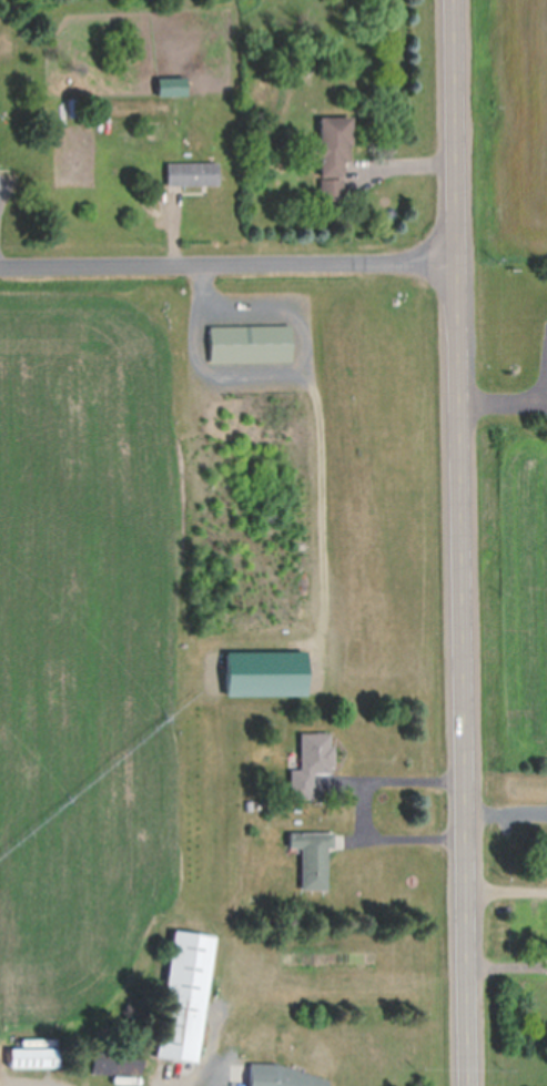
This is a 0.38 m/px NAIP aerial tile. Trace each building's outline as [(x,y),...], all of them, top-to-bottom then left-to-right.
[(322,200),(344,200),(343,160),(349,159),(349,145),(353,145),(353,116),(319,117),(320,142),(308,143),(308,159),(321,158),(322,200)] [(219,162),(168,162),(168,185),(219,185),(219,162)] [(291,326),(210,326),(210,361),(291,361),(291,326)] [(307,651),(227,651),(227,695),(307,695),(307,651)] [(300,769),(289,769),(289,797),(312,797),(312,773),(333,774),(333,732),(300,732),(300,769)] [(301,849),(301,890),(328,890),(328,849),(334,849),(334,833),(290,832),(290,849),(301,849)] [(213,936),(172,931),(155,1057),(197,1063),(213,936)] [(10,1068),(58,1068),(58,1047),(10,1047),(10,1068)] [(141,1074),(141,1052),(92,1052),(92,1074),(141,1074)] [(326,1073),(250,1066),(248,1085),(325,1085),(326,1073)]
